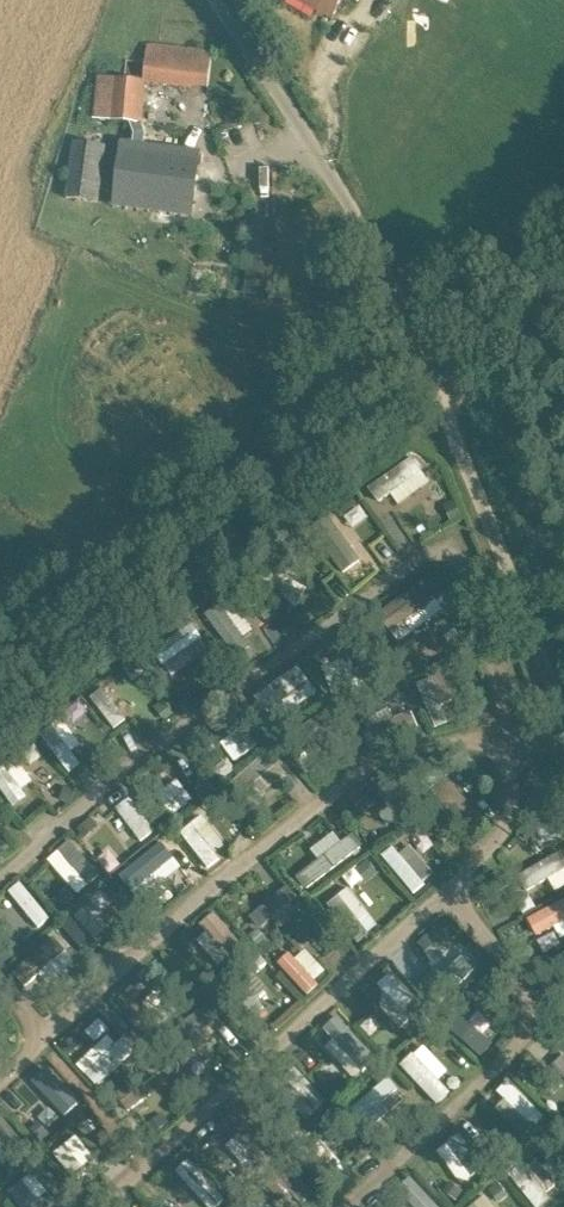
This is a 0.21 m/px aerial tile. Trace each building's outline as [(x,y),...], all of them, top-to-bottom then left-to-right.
[(339,9),(344,0),(298,0),(333,19),(339,9)] [(144,80),(185,85),(208,88),(213,52),(148,44),(144,80)] [(96,120),(110,121),(114,80),(100,79),(96,120)] [(101,180),(105,144),(75,140),(67,197),(97,201),(101,180)] [(154,202),(188,206),(194,159),(161,155),(160,157),(136,154),(131,196),(155,199),(154,202)] [(391,493),(397,503),(430,482),(413,455),(368,483),(379,500),(391,493)] [(334,512),(312,523),(337,573),(359,563),(334,512)] [(430,571),(373,612),(396,643),(452,602),(430,571)] [(222,610),(222,661),(269,661),(269,627),(248,627),(248,610),(222,610)] [(163,670),(211,648),(200,623),(152,646),(163,670)] [(270,704),(279,715),(314,689),(294,662),(251,694),(263,710),(270,704)] [(101,685),(88,695),(114,727),(126,718),(101,685)] [(377,742),(417,724),(405,698),(365,716),(377,742)] [(79,700),(63,710),(70,721),(86,711),(79,700)] [(58,760),(80,743),(60,717),(38,733),(58,760)] [(250,803),(281,774),(261,753),(230,781),(250,803)] [(9,801),(35,783),(16,757),(0,768),(0,788),(9,801)] [(170,813),(191,796),(177,778),(156,795),(170,813)] [(113,820),(138,844),(155,826),(129,803),(113,820)] [(201,817),(179,834),(207,869),(228,852),(201,817)] [(332,830),(310,847),(317,857),(295,874),(306,889),(362,846),(351,832),(340,840),(332,830)] [(164,855),(178,845),(169,834),(156,844),(164,855)] [(72,836),(47,855),(75,893),(100,874),(72,836)] [(407,891),(434,876),(416,843),(399,852),(394,844),(384,850),(407,891)] [(156,845),(141,853),(147,865),(162,857),(156,845)] [(563,886),(563,854),(562,850),(518,877),(527,892),(551,878),(558,890),(563,886)] [(140,860),(126,866),(134,885),(148,879),(140,860)] [(17,880),(5,891),(39,927),(51,916),(17,880)] [(281,884),(248,913),(267,934),(300,905),(281,884)] [(356,939),(377,921),(347,885),(326,903),(356,939)] [(535,939),(563,925),(563,899),(525,917),(535,939)] [(85,951),(105,932),(81,907),(61,926),(85,951)] [(214,910),(200,920),(228,956),(242,945),(214,910)] [(58,934),(5,969),(16,987),(69,952),(58,934)] [(303,991),(327,972),(307,947),(284,965),(303,991)] [(459,952),(424,991),(437,1002),(472,964),(459,952)] [(256,992),(266,988),(259,967),(232,976),(246,1015),(262,1009),(256,992)] [(392,971),(373,979),(382,1000),(400,993),(392,971)] [(174,1008),(187,996),(178,986),(165,998),(174,1008)] [(315,1033),(344,1064),(366,1043),(338,1013),(315,1033)] [(82,1026),(92,1041),(109,1030),(99,1015),(82,1026)] [(468,1023),(456,1035),(478,1055),(489,1043),(468,1023)] [(111,1028),(75,1061),(94,1082),(130,1049),(111,1028)] [(437,1102),(449,1091),(436,1077),(446,1067),(424,1044),(402,1066),(437,1102)] [(283,1075),(313,1103),(323,1092),(293,1064),(283,1075)] [(33,1087),(57,1118),(79,1102),(55,1070),(33,1087)] [(363,1122),(403,1095),(390,1076),(350,1103),(363,1122)] [(506,1078),(495,1089),(532,1124),(543,1113),(506,1078)] [(2,1112),(0,1114),(0,1143),(12,1160),(28,1148),(2,1112)] [(78,1134),(55,1149),(74,1181),(98,1167),(78,1134)] [(304,1163),(322,1184),(344,1166),(326,1145),(304,1163)] [(554,1195),(525,1155),(506,1169),(534,1206),(537,1206),(554,1195)] [(413,1173),(394,1187),(410,1206),(440,1206),(413,1173)] [(20,1203),(34,1191),(23,1178),(9,1190),(20,1203)] [(483,1191),(464,1206),(496,1206),(483,1191)]
